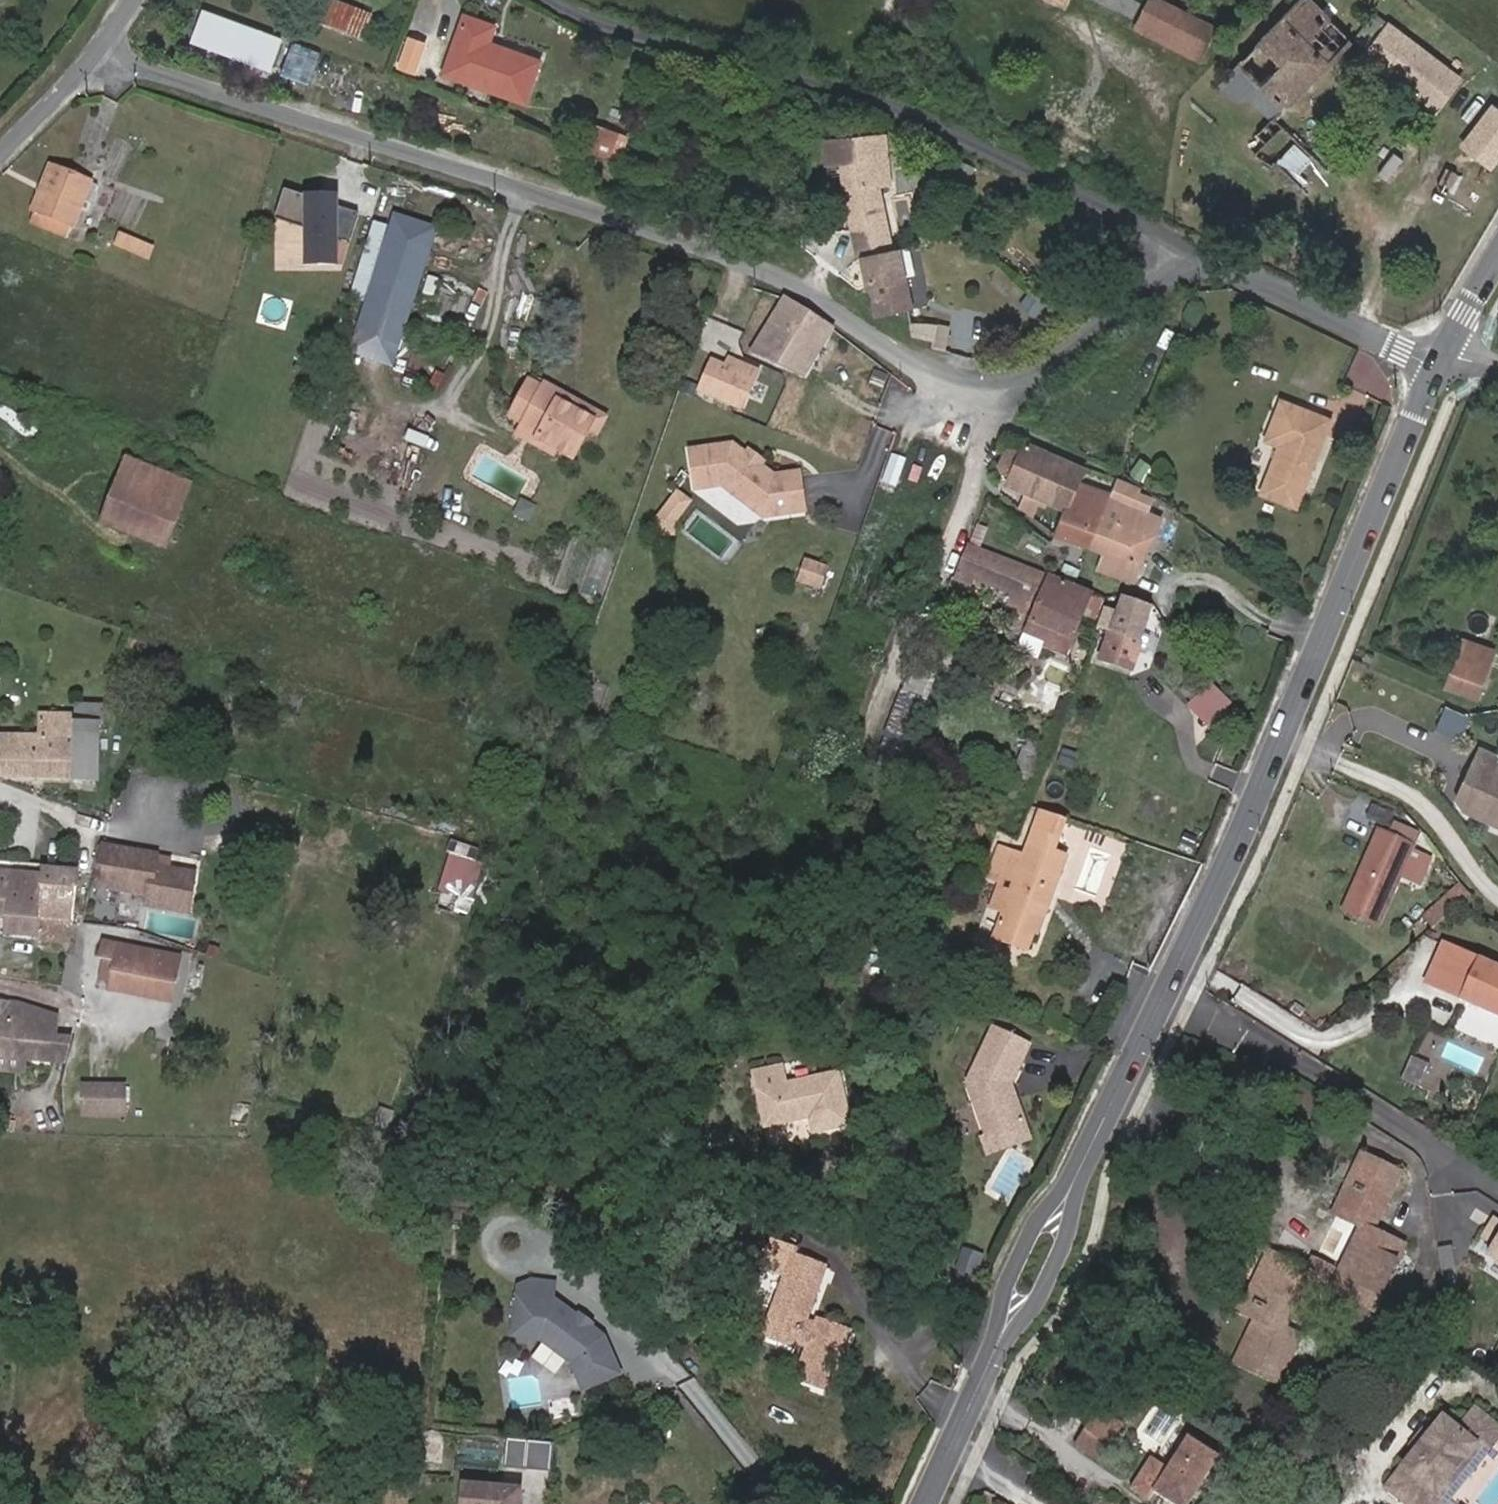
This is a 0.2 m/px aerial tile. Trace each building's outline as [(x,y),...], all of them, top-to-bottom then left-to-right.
[(338,0),(330,0),(321,25),(364,40),(374,14),(338,0)] [(906,0),(880,0),(875,10),(897,20),(906,0)] [(1141,3),(1136,0),(1098,0),(1133,18),(1141,3)] [(1216,28),(1161,0),(1150,0),(1137,28),(1201,60),(1216,28)] [(1351,40),(1310,0),(1305,0),(1222,88),(1241,107),(1245,103),(1267,125),(1247,143),(1272,168),(1277,164),(1305,191),(1329,169),(1277,119),(1351,40)] [(385,102),(392,82),(205,14),(195,42),(383,106),(384,102),(385,102)] [(496,27),(467,16),(446,76),(525,104),(540,62),(490,44),(496,27)] [(1417,92),(1440,65),(1392,26),(1371,51),(1417,92)] [(411,39),(400,68),(416,75),(427,46),(411,39)] [(1497,162),(1497,110),(1494,106),(1466,143),(1493,169),(1497,162)] [(583,150),(611,161),(621,135),(593,124),(583,150)] [(890,251),(879,188),(889,187),(884,137),(827,143),(828,162),(839,161),(846,191),(856,237),(860,254),(872,253),(890,251)] [(93,182),(53,167),(31,223),(66,237),(71,226),(75,228),(93,182)] [(302,218),(301,265),(337,266),(337,238),(355,238),(355,207),(338,207),(339,192),(279,191),(278,218),(302,218)] [(387,363),(436,232),(396,217),(348,348),(387,363)] [(912,309),(900,249),(892,251),(890,251),(872,253),(860,254),(867,286),(872,286),(879,317),(893,314),(912,309)] [(802,374),(828,328),(786,300),(753,352),(802,374)] [(938,325),(911,325),(914,337),(935,341),(938,325)] [(811,377),(835,332),(828,328),(802,374),(811,377)] [(730,360),(727,368),(754,379),(758,371),(730,360)] [(712,362),(700,390),(743,407),(754,379),(727,368),(712,362)] [(537,439),(557,450),(575,460),(590,431),(594,422),(603,427),(608,418),(546,385),(543,388),(530,381),(511,418),(524,425),(540,433),(537,439)] [(1330,422),(1282,402),(1266,443),(1280,448),(1263,494),(1297,508),(1330,422)] [(599,436),(603,427),(594,422),(590,431),(599,436)] [(554,457),(557,450),(537,439),(540,433),(524,425),(516,438),(554,457)] [(1067,511),(1079,483),(1085,468),(1027,444),(1010,487),(1067,511)] [(806,512),(801,474),(775,478),(761,467),(760,467),(755,468),(749,463),(748,458),(748,457),(733,447),(692,453),(697,491),(723,487),(765,518),(806,512)] [(764,463),(750,453),(748,457),(748,458),(749,463),(755,468),(760,467),(761,467),(764,463)] [(891,454),(882,478),(899,486),(908,460),(891,454)] [(189,485),(128,463),(104,523),(166,546),(189,485)] [(1117,481),(1112,496),(1092,548),(1104,553),(1098,570),(1135,585),(1161,519),(1148,513),(1153,500),(1140,495),(1141,490),(1117,481)] [(1092,548),(1112,496),(1079,483),(1067,511),(1057,535),(1092,548)] [(1092,596),(970,546),(959,572),(976,579),(1034,604),(1028,616),(1003,607),(995,626),(1015,635),(1017,630),(1068,652),(1092,596)] [(807,556),(799,580),(824,587),(831,564),(807,556)] [(976,579),(959,572),(955,580),(971,587),(976,579)] [(1103,659),(1133,669),(1153,607),(1123,598),(1119,613),(1108,609),(1101,631),(1111,634),(1103,659)] [(1489,670),(1496,651),(1465,640),(1458,658),(1489,670)] [(1489,670),(1458,658),(1447,688),(1477,700),(1489,670)] [(1213,679),(1188,703),(1210,726),(1235,702),(1213,679)] [(1450,702),(1439,724),(1462,735),(1473,714),(1450,702)] [(0,777),(98,779),(99,705),(77,704),(76,714),(40,713),(39,736),(1,736),(0,777)] [(1005,797),(1027,805),(1051,747),(1029,738),(1005,797)] [(1455,806),(1497,826),(1497,768),(1494,767),(1497,758),(1480,750),(1455,806)] [(1386,848),(1374,843),(1344,912),(1379,926),(1419,837),(1395,826),(1390,837),(1386,848)] [(1038,933),(1066,857),(1055,853),(1060,839),(1036,831),(1026,857),(1002,848),(992,876),(1002,880),(992,906),(1006,911),(997,936),(1032,949),(1038,933)] [(1379,832),(1374,843),(1386,848),(1390,837),(1379,832)] [(125,860),(127,849),(107,844),(104,855),(125,860)] [(190,915),(198,877),(156,868),(158,857),(127,849),(125,860),(104,855),(98,883),(150,895),(148,906),(190,915)] [(476,894),(484,857),(449,850),(441,887),(476,894)] [(70,923),(38,919),(42,875),(11,871),(9,887),(0,886),(0,917),(6,918),(5,934),(37,936),(36,941),(68,943),(70,923)] [(38,919),(70,923),(76,874),(43,871),(42,875),(38,919)] [(1444,912),(1468,887),(1462,880),(1437,906),(1444,912)] [(113,982),(173,993),(180,957),(106,942),(102,958),(116,961),(113,982)] [(1442,945),(1424,982),(1462,999),(1446,1037),(1497,1060),(1497,970),(1442,945)] [(171,1004),(173,993),(113,982),(111,993),(171,1004)] [(54,1015),(14,1003),(0,1002),(0,1056),(50,1059),(52,1035),(54,1015)] [(1012,1084),(1031,1045),(995,1029),(971,1082),(990,1136),(1027,1123),(1018,1099),(1012,1096),(1010,1090),(1012,1084)] [(65,1060),(67,1036),(52,1035),(50,1059),(65,1060)] [(785,1085),(781,1069),(755,1074),(766,1126),(812,1116),(815,1132),(848,1125),(837,1074),(785,1085)] [(124,1112),(125,1082),(85,1081),(84,1111),(124,1112)] [(1018,1099),(1012,1084),(1010,1090),(1012,1096),(1018,1099)] [(1346,1259),(1388,1278),(1404,1246),(1370,1230),(1397,1173),(1363,1156),(1335,1213),(1361,1226),(1354,1241),(1346,1259)] [(1497,1262),(1497,1229),(1483,1253),(1497,1262)] [(1254,1254),(1268,1261),(1271,1256),(1257,1249),(1254,1254)] [(1271,1256),(1268,1261),(1249,1302),(1264,1309),(1260,1319),(1239,1363),(1276,1380),(1296,1337),(1282,1331),(1300,1291),(1316,1298),(1329,1270),(1313,1263),(1307,1274),(1271,1256)] [(829,1389),(849,1332),(819,1321),(818,1326),(805,1322),(825,1269),(795,1259),(766,1334),(767,1335),(761,1350),(789,1361),(795,1345),(796,1345),(798,1342),(810,1347),(799,1379),(829,1389)] [(1373,1310),(1388,1278),(1346,1259),(1331,1290),(1373,1310)] [(553,1287),(514,1284),(509,1338),(538,1340),(568,1362),(581,1390),(621,1372),(603,1333),(552,1301),(553,1287)] [(1264,1309),(1249,1302),(1242,1298),(1237,1309),(1260,1319),(1264,1309)] [(1386,1489),(1404,1503),(1426,1503),(1472,1447),(1482,1455),(1497,1435),(1497,1433),(1473,1413),(1457,1433),(1441,1420),(1427,1439),(1417,1451),(1386,1489)] [(1117,1429),(1092,1414),(1074,1442),(1099,1458),(1117,1429)] [(508,1435),(506,1463),(553,1467),(555,1439),(508,1435)] [(1413,1448),(1417,1451),(1427,1439),(1423,1436),(1413,1448)] [(1187,1437),(1152,1489),(1175,1503),(1186,1503),(1218,1457),(1187,1437)] [(1426,1503),(1442,1503),(1482,1455),(1472,1447),(1426,1503)] [(519,1491),(465,1487),(463,1503),(518,1503),(519,1491)]
